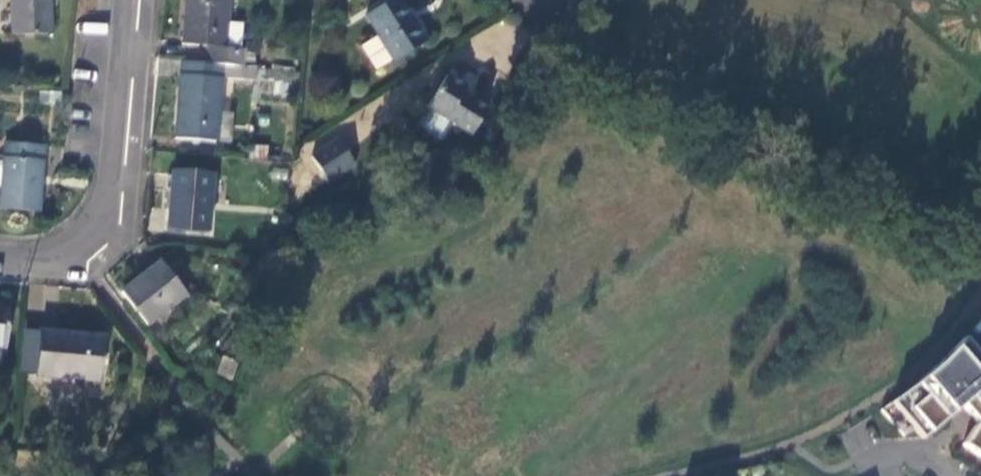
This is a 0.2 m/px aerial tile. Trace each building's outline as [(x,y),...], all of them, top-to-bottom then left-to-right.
[(12,37),(52,36),(50,0),(10,0),(12,37)] [(206,64),(223,66),(242,67),(244,50),(240,50),(224,48),(226,23),(228,0),(186,0),(183,45),(208,47),(206,64)] [(393,61),(426,42),(400,0),(391,0),(365,16),(377,35),(393,61)] [(242,24),(226,23),(224,48),(240,50),(242,24)] [(380,69),(393,61),(377,35),(365,43),(380,69)] [(216,143),(223,66),(206,64),(181,62),(175,139),(216,143)] [(290,96),(293,67),(267,64),(264,93),(290,96)] [(426,109),(452,124),(471,136),(487,111),(462,95),(465,89),(446,77),(426,109)] [(444,137),(452,124),(426,109),(418,121),(420,128),(437,139),(444,137)] [(340,137),(312,154),(328,180),(356,163),(340,137)] [(0,204),(0,209),(38,212),(44,146),(5,143),(0,204)] [(167,229),(208,232),(213,175),(172,171),(167,229)] [(147,326),(187,296),(161,261),(121,292),(147,326)] [(0,306),(0,346),(6,346),(9,307),(0,306)] [(39,332),(35,376),(99,381),(103,337),(39,332)] [(961,342),(927,375),(890,404),(921,440),(959,407),(974,424),(960,447),(980,460),(980,364),(961,342)] [(222,356),(217,374),(232,379),(238,361),(222,356)]
